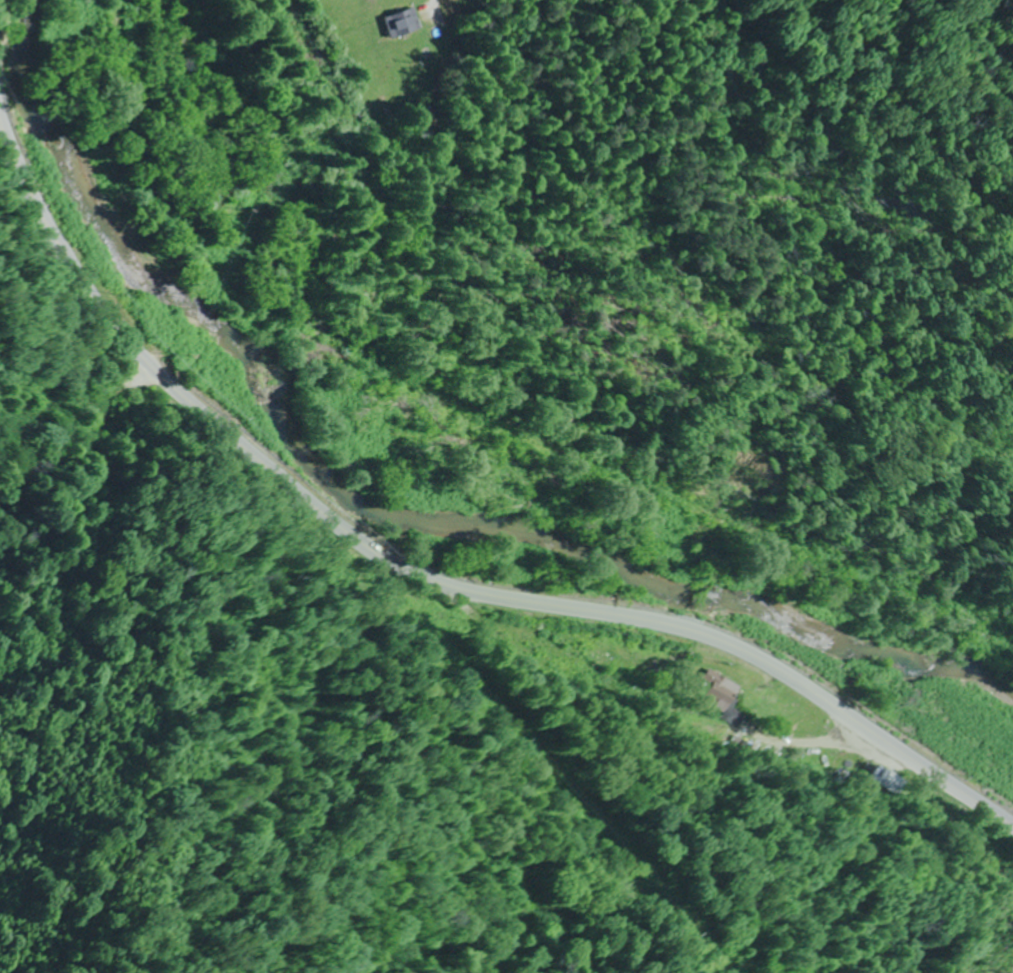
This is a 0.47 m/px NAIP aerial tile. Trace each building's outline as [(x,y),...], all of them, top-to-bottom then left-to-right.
[(388,40),(418,27),(409,7),(379,20),(388,40)] [(740,687),(707,668),(693,693),(725,712),(740,687)] [(894,796),(904,781),(878,763),(868,778),(894,796)]
